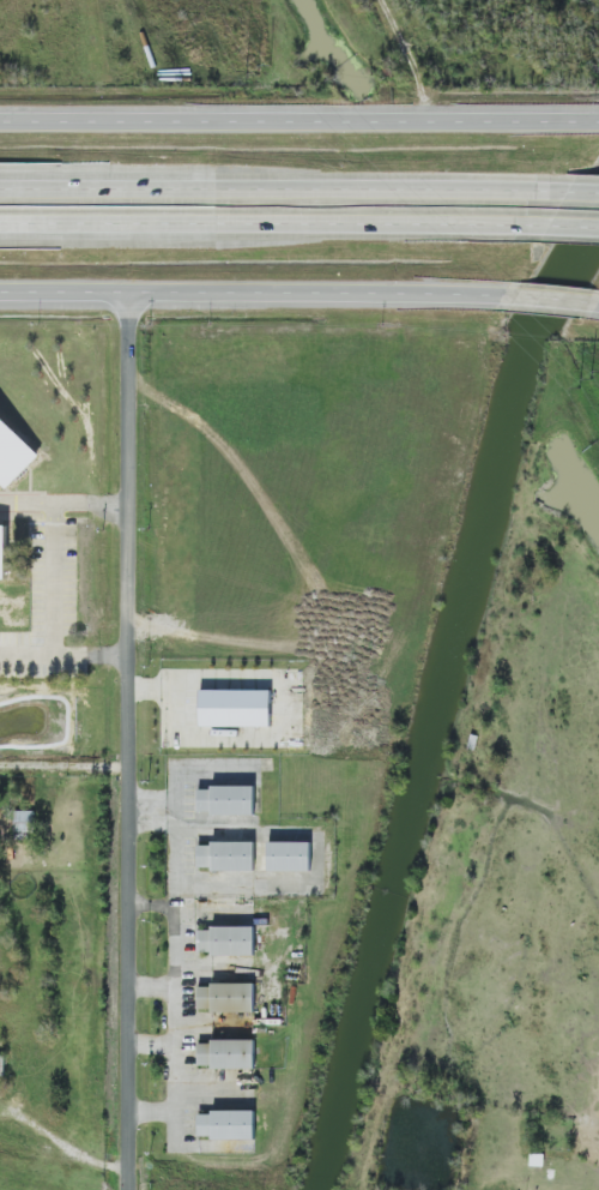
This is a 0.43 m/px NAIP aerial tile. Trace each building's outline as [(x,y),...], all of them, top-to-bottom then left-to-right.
[(1,481),(7,488),(41,456),(0,414),(0,481),(1,481)] [(11,581),(10,525),(0,525),(0,581),(11,581)] [(271,727),(272,691),(202,690),(201,727),(271,727)] [(255,787),(198,787),(198,814),(255,815),(255,787)] [(36,811),(16,812),(16,833),(37,833),(36,811)] [(312,843),(269,842),(268,871),(311,872),(312,843)] [(255,843),(198,843),(198,870),(255,870),(255,843)] [(255,955),(255,927),(199,928),(199,956),(255,955)] [(255,984),(199,985),(199,1012),(255,1011),(255,984)] [(255,1068),(255,1041),(199,1041),(199,1068),(255,1068)] [(256,1112),(199,1111),(199,1139),(256,1139),(256,1112)]
